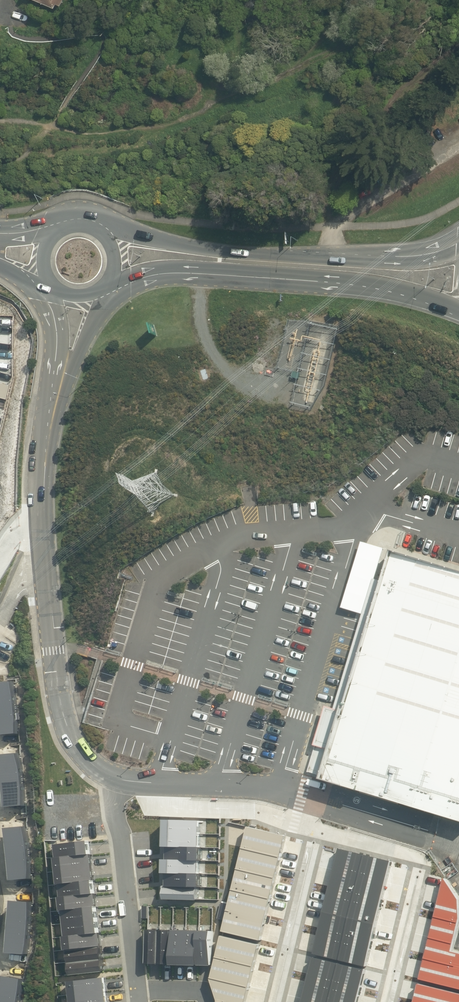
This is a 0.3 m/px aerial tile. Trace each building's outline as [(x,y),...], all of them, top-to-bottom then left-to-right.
[(61,10),(66,0),(39,0),(61,10)] [(395,548),(343,724),(325,787),(458,825),(458,567),(395,548)] [(0,686),(0,739),(14,738),(11,686),(0,686)] [(22,758),(2,760),(6,813),(26,811),(22,758)] [(35,885),(32,833),(13,834),(17,886),(35,885)] [(35,960),(39,909),(18,908),(15,959),(35,960)] [(8,980),(5,1001),(27,1001),(30,984),(8,980)]
